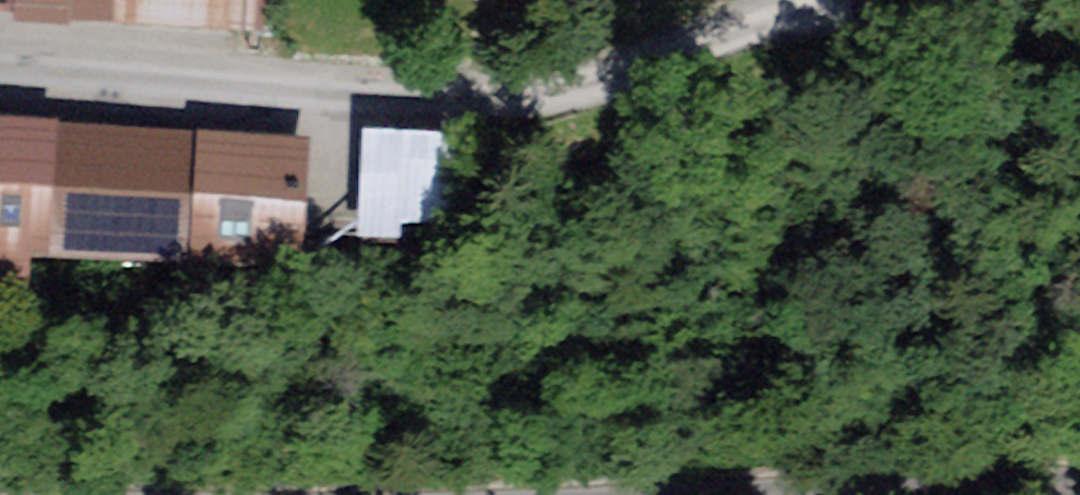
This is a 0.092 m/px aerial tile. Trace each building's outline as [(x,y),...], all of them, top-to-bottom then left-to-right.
[(289,152),(0,133),(0,292),(16,293),(19,248),(282,264),(289,152)]
